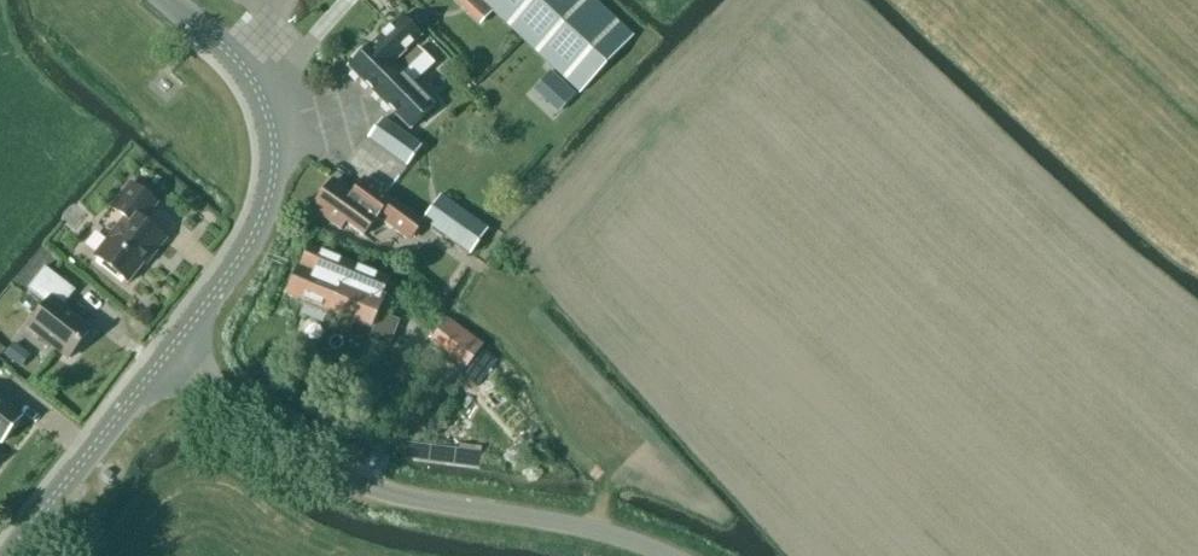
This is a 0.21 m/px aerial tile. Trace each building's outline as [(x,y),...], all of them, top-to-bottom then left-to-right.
[(632,36),(594,0),(481,0),(542,58),(519,82),(432,0),(401,0),(395,6),(518,121),(538,99),(530,91),(552,67),(579,93),(632,36)] [(470,16),(482,3),(480,0),(454,0),(470,16)] [(419,37),(400,17),(371,46),(370,45),(348,67),(382,102),(380,106),(387,113),(391,111),(410,130),(434,106),(413,84),(434,64),(418,47),(394,70),(390,65),(410,47),(410,46),(419,37)] [(556,77),(543,91),(562,108),(575,94),(556,77)] [(421,147),(381,118),(368,136),(407,166),(421,147)] [(404,208),(424,180),(364,137),(343,163),(363,178),(404,208)] [(352,194),(333,180),(312,209),(340,229),(345,223),(363,237),(377,219),(409,242),(424,222),(404,208),(363,178),(352,194)] [(93,256),(127,283),(148,256),(151,258),(165,240),(142,222),(156,204),(129,183),(110,207),(124,218),(93,256)] [(439,195),(423,218),(422,220),(470,254),(487,230),(439,195)] [(299,268),(287,295),(305,303),(301,314),(323,323),(327,312),(331,313),(331,312),(370,328),(373,329),(368,340),(387,348),(398,320),(378,312),(389,286),(348,268),(351,264),(309,246),(300,268),(299,268)] [(46,303),(27,327),(67,359),(91,329),(62,306),(74,291),(44,267),(27,288),(46,303)] [(466,367),(482,344),(447,319),(431,341),(466,367)] [(4,355),(19,368),(29,356),(14,343),(4,355)] [(420,371),(404,359),(395,371),(411,383),(420,371)] [(15,378),(0,366),(0,398),(15,378)] [(1,443),(21,417),(0,400),(0,443),(1,443)]
